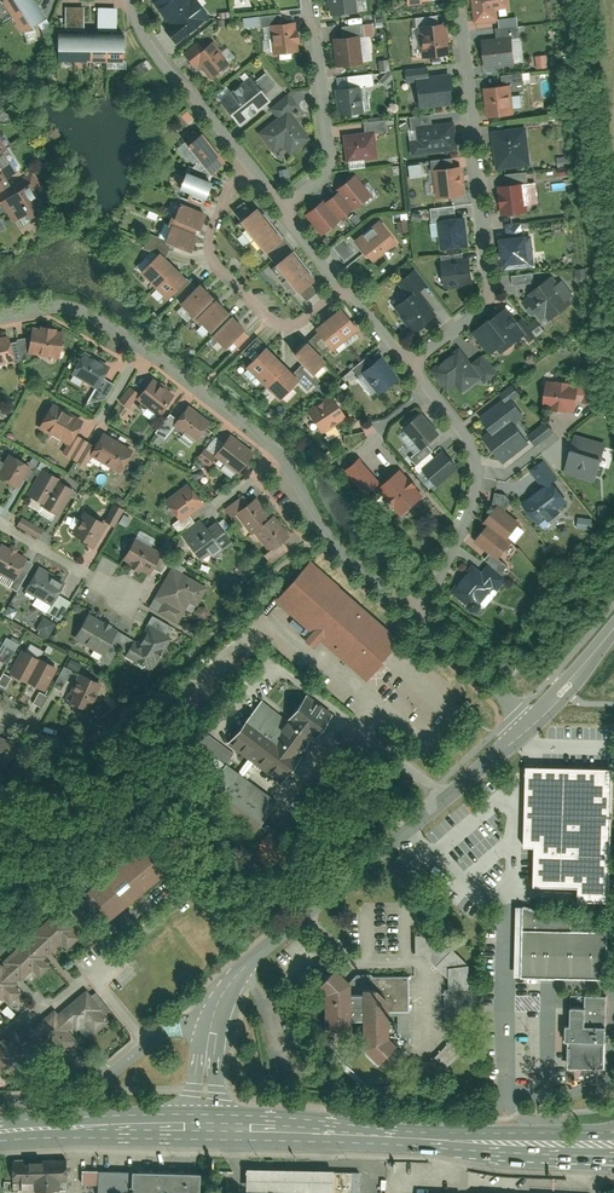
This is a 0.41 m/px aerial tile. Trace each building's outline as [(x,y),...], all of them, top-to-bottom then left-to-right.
[(13,14),(36,0),(5,0),(13,14)] [(37,0),(36,0),(13,14),(23,29),(46,16),(37,0)] [(164,27),(175,41),(209,16),(197,0),(193,0),(191,2),(189,0),(156,0),(153,2),(169,23),(164,27)] [(329,15),(355,12),(354,0),(327,0),(329,15)] [(509,0),(472,0),(474,23),(499,20),(498,10),(510,8),(509,0)] [(65,30),(84,30),(84,7),(65,7),(65,30)] [(117,30),(117,8),(97,8),(97,30),(117,30)] [(296,52),(293,23),(270,25),(273,55),(296,52)] [(445,57),(442,23),(417,25),(420,59),(445,57)] [(58,30),(58,60),(74,61),(75,30),(58,30)] [(75,30),(74,61),(90,61),(91,31),(75,30)] [(91,31),(90,61),(106,61),(107,31),(91,31)] [(107,31),(106,61),(123,62),(123,31),(107,31)] [(360,33),(332,37),(336,68),(365,64),(360,33)] [(513,36),(481,39),(483,68),(515,65),(513,36)] [(194,66),(199,62),(211,78),(227,65),(211,46),(206,50),(199,41),(184,53),(194,66)] [(537,68),(548,67),(547,55),(536,56),(537,68)] [(142,62),(134,68),(140,76),(148,70),(142,62)] [(454,104),(450,73),(416,78),(421,108),(454,104)] [(270,100),(250,76),(220,101),(240,125),(270,100)] [(359,83),(334,88),(339,116),(364,112),(359,83)] [(515,115),(511,84),(482,87),(486,118),(515,115)] [(272,151),(282,144),(289,153),(311,137),(295,114),(300,110),(288,94),(271,106),(278,116),(257,131),(272,151)] [(387,120),(365,122),(366,133),(376,132),(388,131),(387,120)] [(459,151),(457,122),(415,126),(416,139),(409,140),(410,155),(459,151)] [(528,126),(492,131),(497,169),(533,165),(528,126)] [(222,160),(200,131),(185,143),(208,172),(222,160)] [(379,158),(376,132),(366,133),(344,136),(347,162),(379,158)] [(7,185),(5,182),(16,175),(2,152),(5,150),(0,141),(0,190),(7,185)] [(466,195),(463,165),(432,169),(435,198),(466,195)] [(409,166),(408,175),(422,177),(424,167),(409,166)] [(210,182),(185,171),(177,188),(203,199),(210,182)] [(364,199),(348,179),(336,188),(339,192),(324,203),(321,200),(304,212),(321,233),(351,210),(364,199)] [(524,183),(498,186),(502,216),(527,213),(524,183)] [(25,186),(0,201),(18,230),(43,215),(25,186)] [(197,232),(205,212),(178,201),(171,221),(197,232)] [(241,219),(268,251),(284,237),(257,205),(241,219)] [(471,247),(468,217),(437,220),(441,250),(471,247)] [(396,241),(379,219),(353,240),(371,261),(396,241)] [(189,251),(197,232),(171,221),(163,241),(189,251)] [(532,234),(498,238),(502,271),(536,267),(532,234)] [(140,269),(155,255),(151,251),(136,266),(140,269)] [(314,280),(293,251),(273,266),(293,295),(314,280)] [(160,252),(140,272),(154,285),(174,265),(160,252)] [(475,285),(473,258),(442,260),(444,288),(475,285)] [(174,265),(154,285),(168,299),(187,279),(174,265)] [(535,283),(534,273),(513,274),(513,284),(535,283)] [(546,323),(567,308),(547,281),(526,297),(546,323)] [(215,299),(200,283),(178,304),(193,320),(215,299)] [(394,307),(414,333),(435,316),(415,290),(394,307)] [(230,314),(215,299),(193,320),(208,335),(230,314)] [(358,330),(341,309),(328,320),(345,341),(358,330)] [(244,330),(230,314),(208,335),(222,350),(244,330)] [(486,320),(472,332),(490,355),(500,347),(505,353),(520,340),(499,314),(488,323),(486,320)] [(345,341),(328,320),(315,330),(333,351),(345,341)] [(33,328),(30,356),(60,359),(63,331),(33,328)] [(15,362),(10,335),(0,337),(0,365),(15,362)] [(309,340),(293,356),(312,375),(328,358),(309,340)] [(460,347),(432,370),(447,389),(454,383),(463,393),(482,378),(485,383),(498,373),(484,355),(473,363),(460,347)] [(283,365),(267,349),(247,369),(263,385),(283,365)] [(84,353),(72,374),(97,389),(110,368),(84,353)] [(399,381),(384,359),(361,375),(377,396),(399,381)] [(300,381),(283,365),(263,385),(280,401),(300,381)] [(151,380),(136,399),(159,416),(173,397),(151,380)] [(579,384),(546,380),(543,406),(576,411),(579,384)] [(491,431),(482,439),(503,461),(528,438),(514,422),(523,413),(514,403),(522,396),(512,385),(500,395),(502,398),(479,419),(491,431)] [(345,416),(332,396),(308,412),(321,432),(345,416)] [(51,405),(39,428),(73,444),(84,421),(51,405)] [(187,407),(175,425),(199,442),(211,424),(187,407)] [(439,435),(424,413),(404,427),(420,449),(439,435)] [(350,448),(367,437),(361,429),(344,440),(350,448)] [(596,481),(608,442),(577,433),(565,472),(596,481)] [(102,435),(91,456),(122,472),(133,451),(102,435)] [(215,456),(238,472),(251,452),(228,437),(215,456)] [(459,470),(445,452),(424,468),(437,486),(459,470)] [(0,472),(0,479),(13,487),(26,464),(10,455),(0,472)] [(381,481),(361,457),(345,470),(364,494),(381,481)] [(216,458),(212,464),(219,469),(223,464),(216,458)] [(541,488),(523,501),(538,522),(571,497),(545,461),(530,472),(541,488)] [(40,503),(56,477),(43,469),(27,495),(40,503)] [(422,495),(400,470),(380,487),(401,512),(422,495)] [(53,511),(69,485),(56,477),(40,503),(53,511)] [(188,484),(165,501),(182,522),(204,505),(188,484)] [(249,498),(230,512),(249,538),(254,534),(267,552),(284,539),(268,518),(265,521),(249,498)] [(103,520),(115,526),(124,509),(113,503),(103,520)] [(511,543),(506,538),(519,523),(497,505),(483,521),(487,525),(473,541),(496,560),(511,543)] [(88,510),(73,532),(92,545),(107,523),(88,510)] [(126,527),(131,518),(124,514),(119,522),(126,527)] [(20,517),(16,527),(40,537),(44,527),(20,517)] [(578,528),(591,529),(592,518),(578,517),(578,528)] [(233,543),(219,521),(209,528),(206,523),(186,536),(203,563),(233,543)] [(162,552),(135,537),(123,559),(150,574),(162,552)] [(15,579),(26,557),(0,544),(0,572),(15,579)] [(401,641),(310,562),(276,600),(311,632),(304,640),(313,649),(321,641),(367,680),(401,641)] [(480,574),(472,567),(452,592),(474,609),(490,589),(493,592),(504,578),(487,564),(480,574)] [(38,566),(25,589),(53,605),(66,582),(38,566)] [(206,586),(171,568),(157,596),(192,613),(206,586)] [(43,615),(35,630),(48,637),(56,622),(43,615)] [(89,615),(76,640),(105,656),(118,631),(89,615)] [(170,638),(148,626),(138,644),(142,646),(135,659),(154,669),(170,638)] [(21,648),(9,672),(25,681),(37,656),(21,648)] [(37,656),(25,681),(42,689),(54,665),(37,656)] [(5,687),(11,678),(4,673),(0,679),(0,683),(5,687)] [(80,673),(67,701),(83,708),(96,681),(80,673)] [(33,703),(41,706),(46,695),(39,691),(33,703)] [(280,787),(333,715),(307,696),(288,722),(260,701),(226,747),(280,787)] [(0,736),(0,764),(7,766),(16,742),(0,736)] [(255,831),(276,803),(207,753),(187,782),(255,831)] [(613,797),(613,777),(537,774),(535,825),(546,825),(544,885),(596,887),(595,901),(610,902),(613,797)] [(260,871),(284,852),(270,833),(245,851),(260,871)] [(146,851),(82,901),(104,929),(167,879),(146,851)] [(527,905),(524,974),(609,977),(610,931),(575,930),(575,919),(527,905)] [(3,1001),(9,1008),(24,996),(17,988),(34,974),(39,980),(54,968),(46,959),(61,946),(66,952),(82,939),(62,915),(0,966),(0,1003),(3,1001)] [(434,933),(410,934),(410,952),(421,952),(444,975),(444,987),(440,987),(440,1023),(446,1022),(445,1037),(421,1062),(433,1074),(465,1042),(465,1022),(469,1022),(469,986),(465,986),(465,962),(434,933)] [(406,1003),(406,972),(367,972),(363,968),(358,973),(359,991),(349,991),(348,982),(329,967),(312,985),(321,992),(320,1028),(348,1028),(349,1020),(361,1019),(361,1048),(373,1062),(392,1044),(386,1038),(387,1008),(399,1008),(406,1003)] [(87,993),(60,1016),(55,1011),(32,1030),(29,1026),(22,1032),(18,1028),(0,1043),(0,1072),(4,1068),(8,1073),(41,1044),(46,1049),(54,1042),(64,1053),(77,1042),(69,1033),(73,1030),(75,1033),(84,1026),(94,1037),(111,1023),(104,1015),(109,1011),(95,995),(91,998),(87,993)] [(583,1007),(569,1007),(569,1025),(564,1025),(564,1040),(567,1040),(567,1067),(604,1067),(604,1025),(604,995),(583,995),(583,1007)] [(13,1191),(68,1189),(67,1159),(12,1161),(13,1191)] [(196,1170),(94,1167),(93,1180),(79,1180),(79,1192),(118,1192),(195,1192),(196,1170)] [(242,1167),(242,1188),(308,1188),(308,1192),(326,1192),(326,1168),(242,1167)] [(349,1192),(355,1192),(355,1168),(326,1168),(326,1192),(349,1192)]
